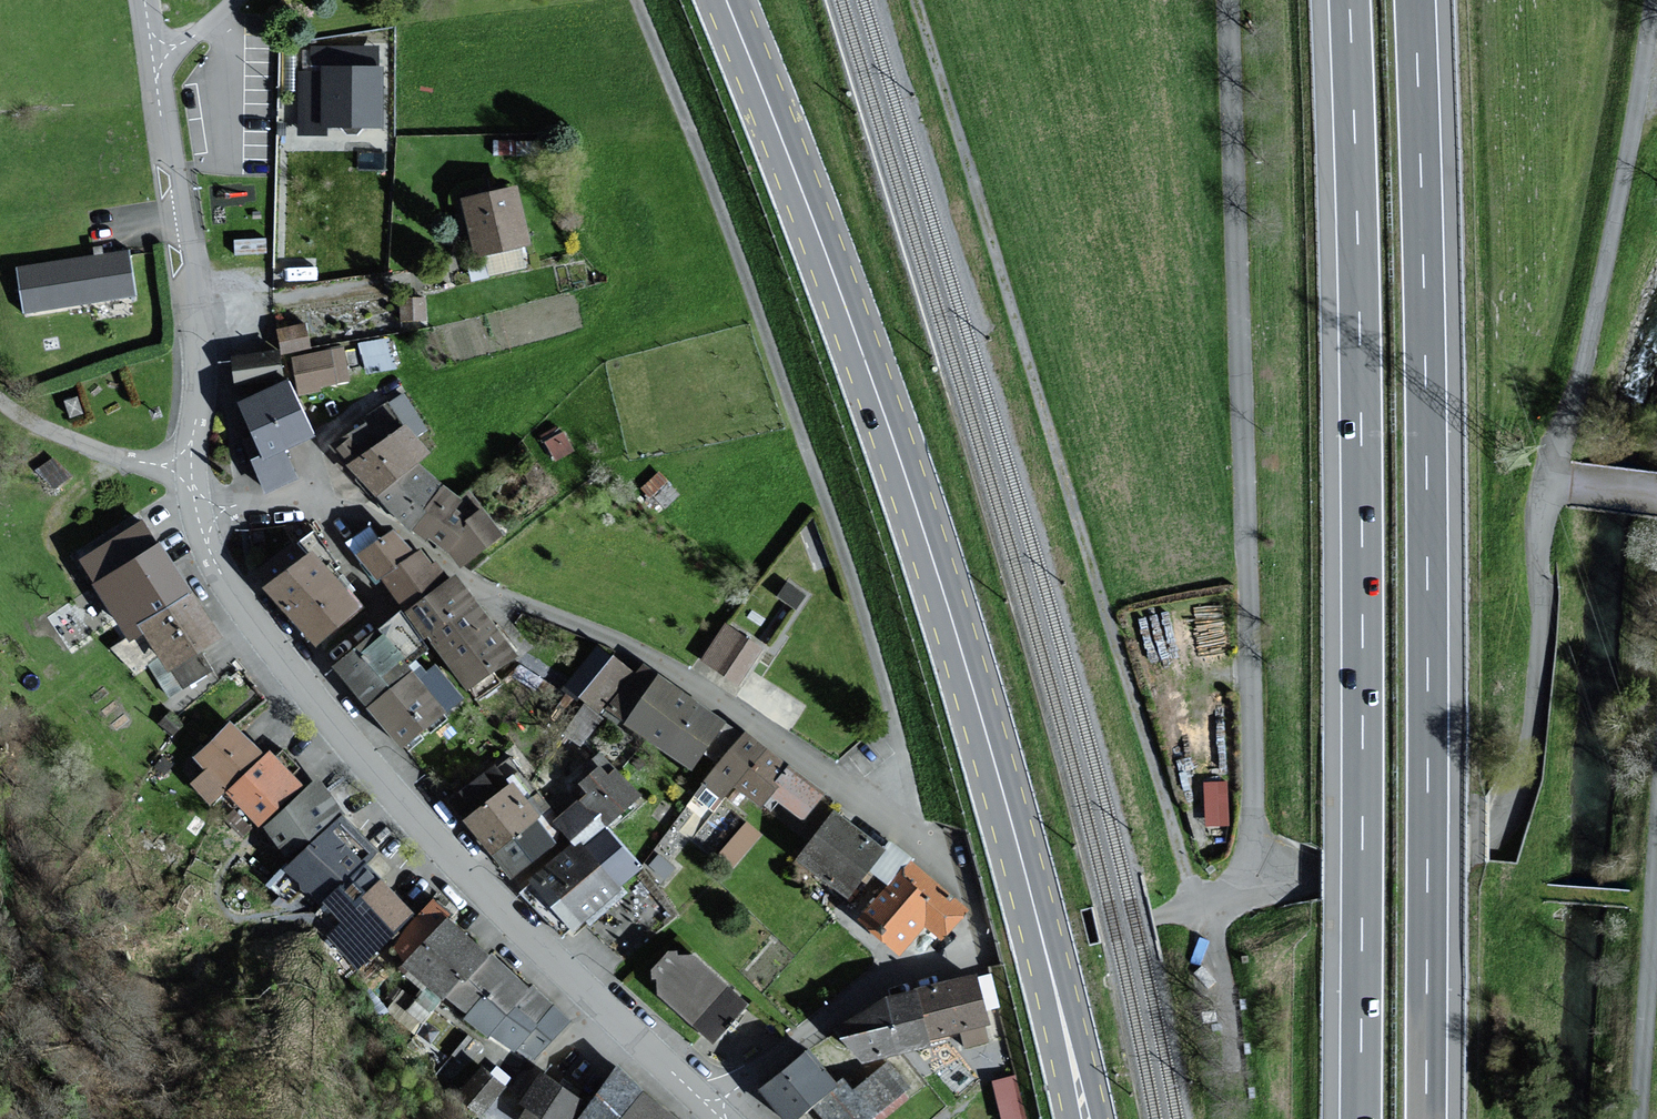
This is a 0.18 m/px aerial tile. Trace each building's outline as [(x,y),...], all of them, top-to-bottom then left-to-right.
[(391,66),(329,65),(327,123),(388,126),(391,66)] [(519,187),(470,198),(482,252),(532,241),(519,187)] [(128,251),(23,268),(30,311),(135,294),(128,251)] [(308,325),(284,329),(287,350),(311,346),(308,325)] [(386,330),(358,338),(366,367),(394,360),(386,330)] [(343,348),(297,358),(305,393),(320,390),(320,386),(349,379),(343,348)] [(284,351),(238,356),(241,382),(286,377),(284,351)] [(294,381),(243,403),(267,457),(259,461),(272,489),(300,477),(287,447),(317,434),(294,381)] [(352,468),(385,500),(419,468),(437,451),(413,425),(352,468)] [(419,468),(385,500),(418,530),(447,485),(419,468)] [(470,491),(464,498),(447,485),(418,530),(431,539),(434,535),(466,564),(507,534),(486,510),(470,491)] [(102,581),(99,583),(129,632),(197,590),(167,542),(163,545),(147,520),(87,558),(102,581)] [(383,573),(412,611),(453,580),(440,563),(438,565),(426,550),(419,555),(399,529),(364,555),(380,576),(383,573)] [(320,551),(277,586),(324,641),(366,606),(320,551)] [(431,635),(434,633),(439,640),(475,687),(520,653),(502,629),(492,616),(473,591),(460,574),(453,580),(412,611),(431,635)] [(228,639),(197,590),(129,632),(137,643),(149,635),(173,673),(228,639)] [(434,633),(431,635),(412,611),(344,662),(376,704),(421,669),(417,664),(413,659),(439,640),(434,633)] [(763,648),(729,626),(706,660),(740,682),(763,648)] [(603,709),(636,671),(619,657),(616,661),(601,647),(567,686),(581,698),(585,693),(603,709)] [(648,665),(615,708),(632,720),(664,677),(648,665)] [(406,744),(452,709),(421,669),(376,704),(406,744)] [(724,762),(744,737),(664,677),(632,720),(696,768),(709,751),(724,762)] [(215,802),(233,786),(266,757),(237,725),(201,756),(212,768),(197,782),(215,802)] [(709,802),(720,810),(740,784),(768,746),(748,731),(744,737),(724,762),(700,795),(709,802)] [(809,816),(828,791),(768,746),(740,784),(766,804),(776,791),(809,816)] [(308,788),(273,750),(266,757),(233,786),(267,825),(268,823),(308,788)] [(585,843),(641,794),(606,754),(596,763),(601,769),(588,781),(597,792),(565,820),(585,843)] [(472,817),(471,818),(499,853),(547,814),(521,781),(516,785),(501,766),(458,800),(472,817)] [(1226,773),(1203,774),(1204,821),(1227,820),(1226,773)] [(330,793),(321,782),(271,826),(279,836),(295,853),(345,809),(330,793)] [(840,811),(806,857),(855,894),(889,848),(840,811)] [(735,861),(759,824),(743,813),(718,850),(735,861)] [(555,823),(547,814),(499,853),(521,880),(570,841),(555,823)] [(292,866),(309,883),(361,830),(347,817),(318,848),(314,844),(292,866)] [(379,848),(361,830),(309,883),(306,886),(325,904),(379,848)] [(537,880),(578,929),(645,872),(610,830),(586,851),(580,844),(537,880)] [(890,888),(867,915),(906,949),(931,921),(946,934),(968,909),(916,864),(893,891),(890,888)] [(364,965),(419,911),(374,866),(336,903),(352,919),(336,936),(364,965)] [(400,945),(415,958),(451,916),(455,912),(439,899),(400,945)] [(415,958),(412,962),(451,995),(470,972),(475,976),(495,953),(451,916),(415,958)] [(675,949),(653,974),(670,989),(665,994),(704,1030),(715,1039),(748,1003),(698,958),(691,964),(675,949)] [(536,986),(535,987),(495,953),(475,976),(470,972),(451,995),(473,1013),(491,992),(515,1011),(522,1003),(544,1021),(558,1004),(536,986)] [(995,1022),(981,974),(926,989),(940,1039),(967,1031),(970,1045),(992,1039),(988,1024),(995,1022)] [(940,1039),(926,989),(895,998),(844,1025),(871,1058),(909,1048),(940,1039)] [(515,1011),(491,992),(473,1013),(470,1016),(494,1036),(499,1030),(520,1048),(524,1043),(540,1057),(573,1017),(558,1004),(544,1021),(522,1003),(515,1011)] [(771,1090),(797,1118),(801,1118),(819,1103),(833,1118),(869,1118),(871,1117),(873,1118),(882,1118),(908,1096),(904,1092),(908,1088),(887,1065),(858,1091),(849,1080),(843,1085),(814,1052),(771,1090)] [(486,1109),(508,1085),(487,1066),(465,1090),(486,1109)] [(648,1090),(624,1071),(587,1118),(625,1118),(648,1090)] [(545,1074),(528,1101),(535,1106),(527,1118),(574,1118),(586,1100),(545,1074)] [(1014,1077),(998,1081),(1007,1118),(1020,1118),(1024,1118),(1014,1077)] [(648,1090),(625,1118),(685,1118),(648,1090)]
